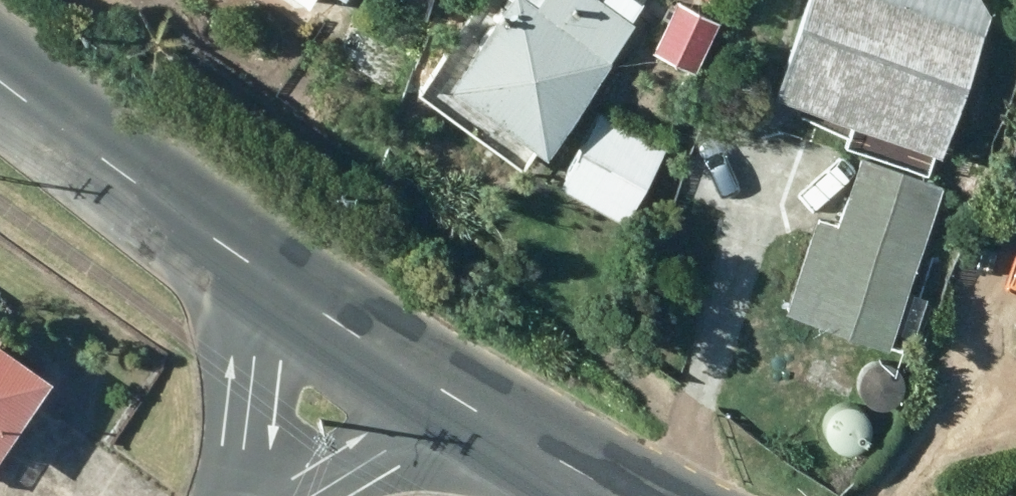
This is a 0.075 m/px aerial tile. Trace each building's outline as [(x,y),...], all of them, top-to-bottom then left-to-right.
[(331,10),(338,0),(317,0),(331,10)] [(530,169),(601,73),(598,70),(627,31),(623,28),(643,0),(492,0),(502,7),(460,66),(441,50),(422,78),(440,92),(434,99),(530,169)] [(929,166),(985,19),(971,0),(801,0),(763,102),(929,166)] [(670,5),(632,80),(690,109),(727,34),(670,5)] [(333,54),(372,81),(389,57),(350,29),(333,54)] [(597,117),(548,190),(611,232),(660,159),(597,117)] [(810,228),(774,321),(874,359),(875,355),(894,363),(918,301),(902,295),(940,198),(854,165),(827,235),(810,228)] [(54,393),(0,355),(0,472),(54,393)]
